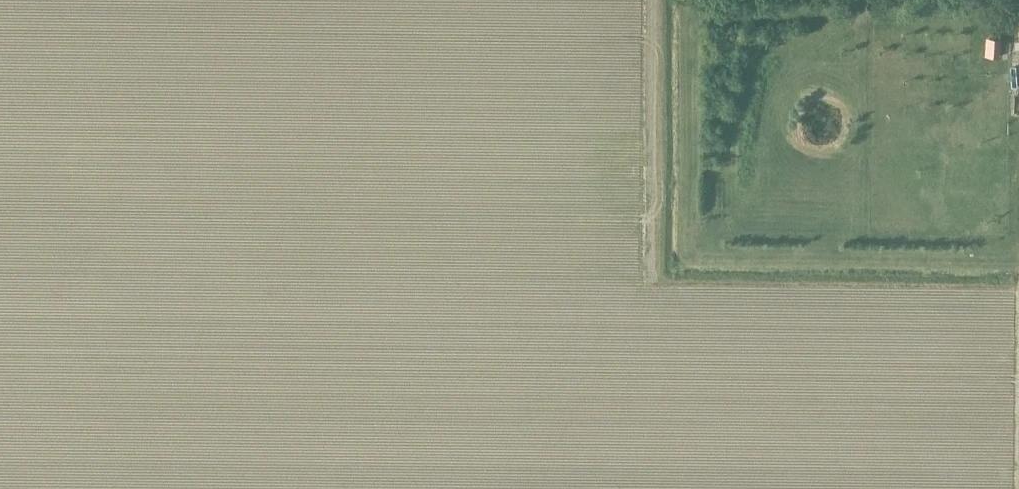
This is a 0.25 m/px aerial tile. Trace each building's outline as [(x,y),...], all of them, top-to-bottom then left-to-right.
[(985,35),(984,54),(999,54),(999,36),(985,35)]
